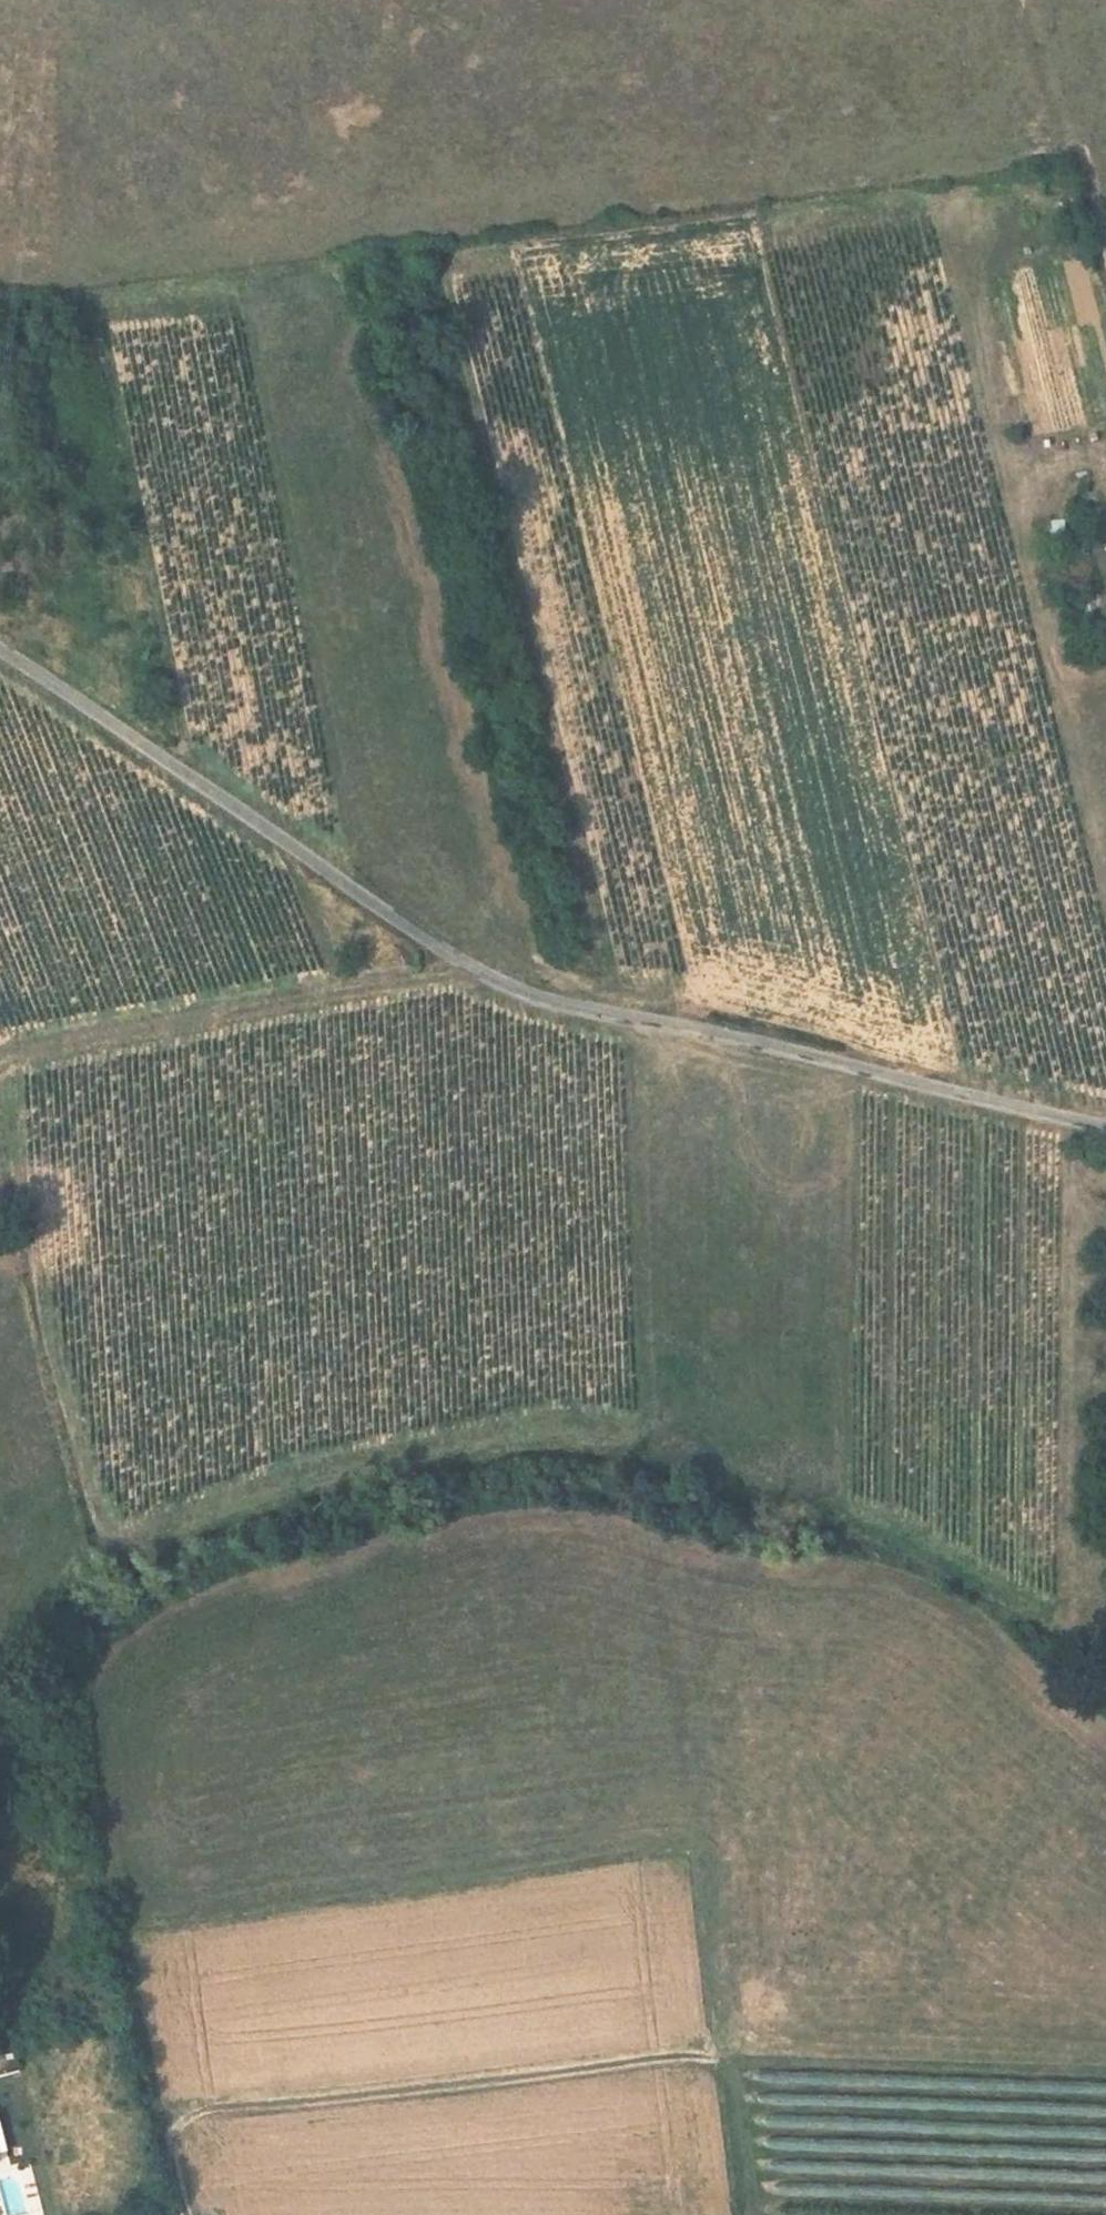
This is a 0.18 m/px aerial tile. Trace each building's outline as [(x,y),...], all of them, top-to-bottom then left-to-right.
[(44,2212),(31,2158),(0,2166),(0,2214),(32,2214),(44,2212)]
